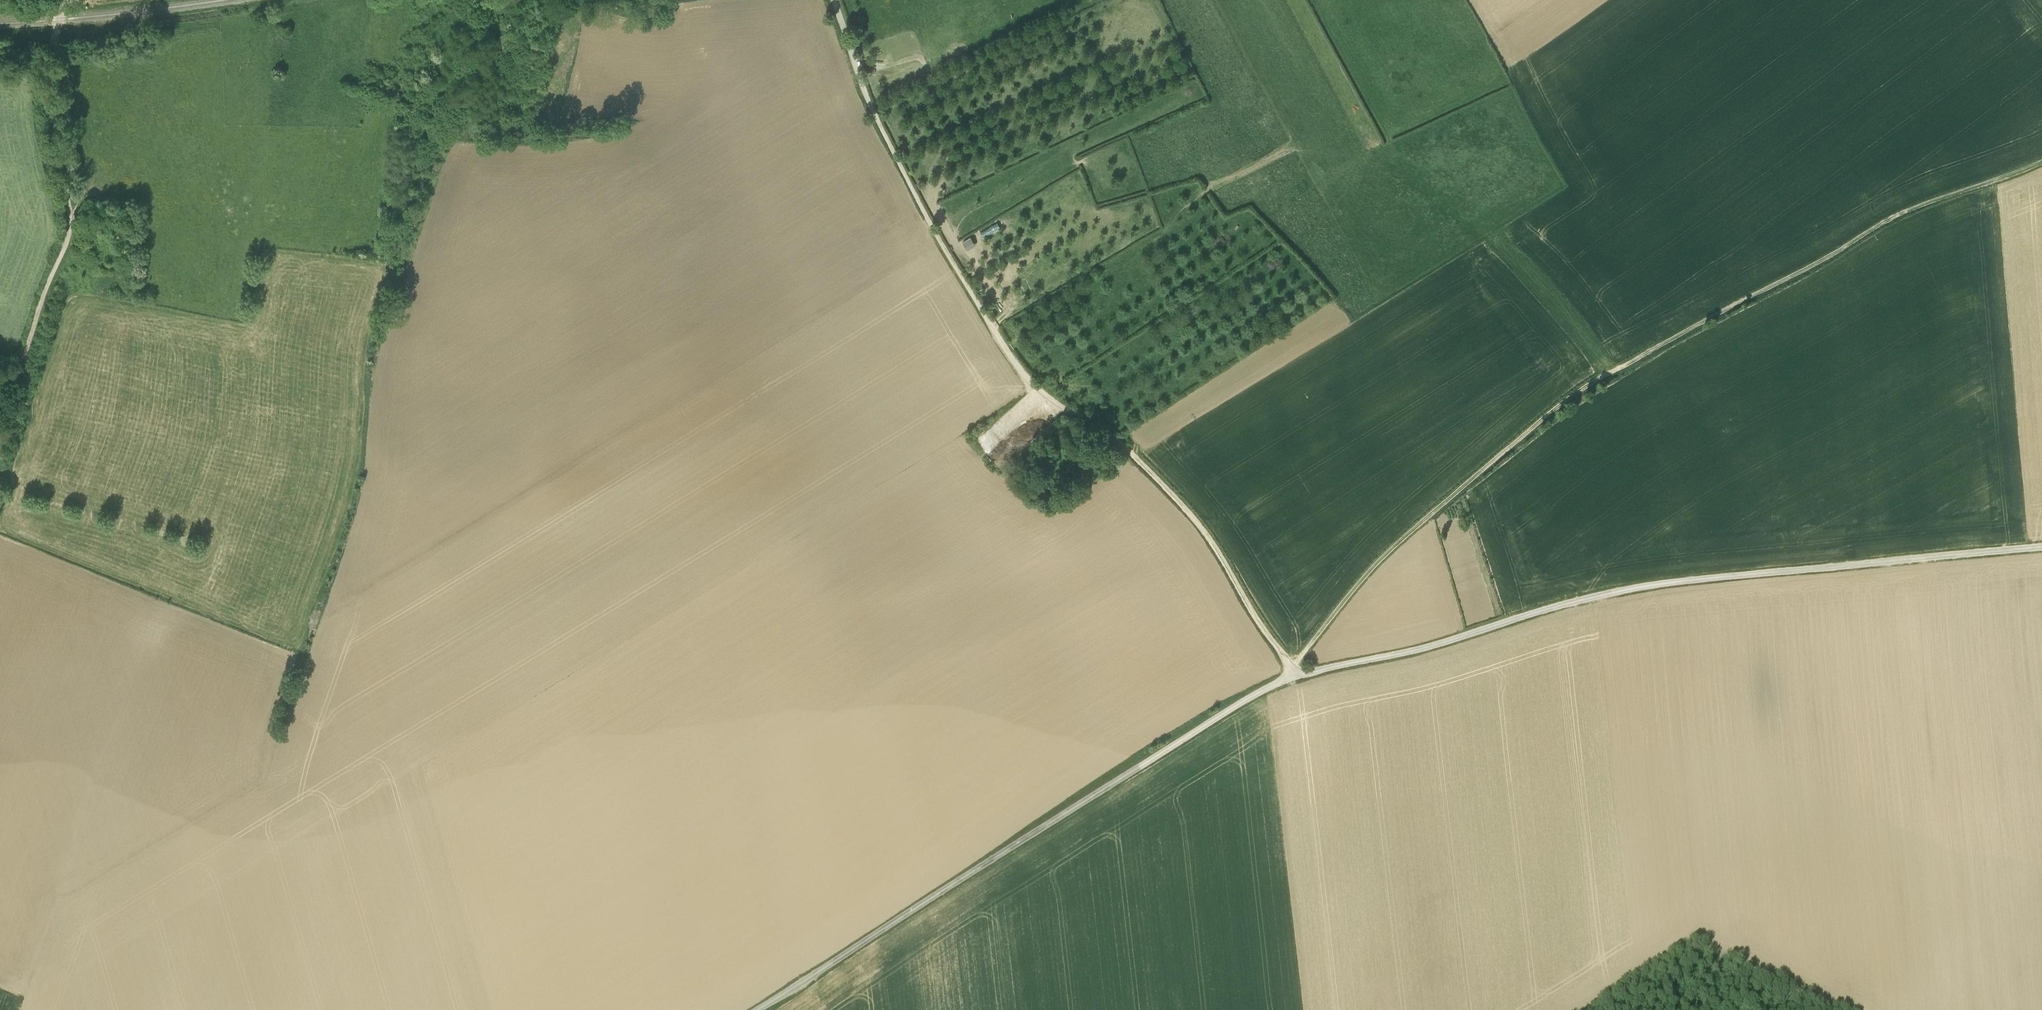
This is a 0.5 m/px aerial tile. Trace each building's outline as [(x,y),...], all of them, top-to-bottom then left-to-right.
[(973,237),(965,240),(968,247),(976,244),(973,237)]
